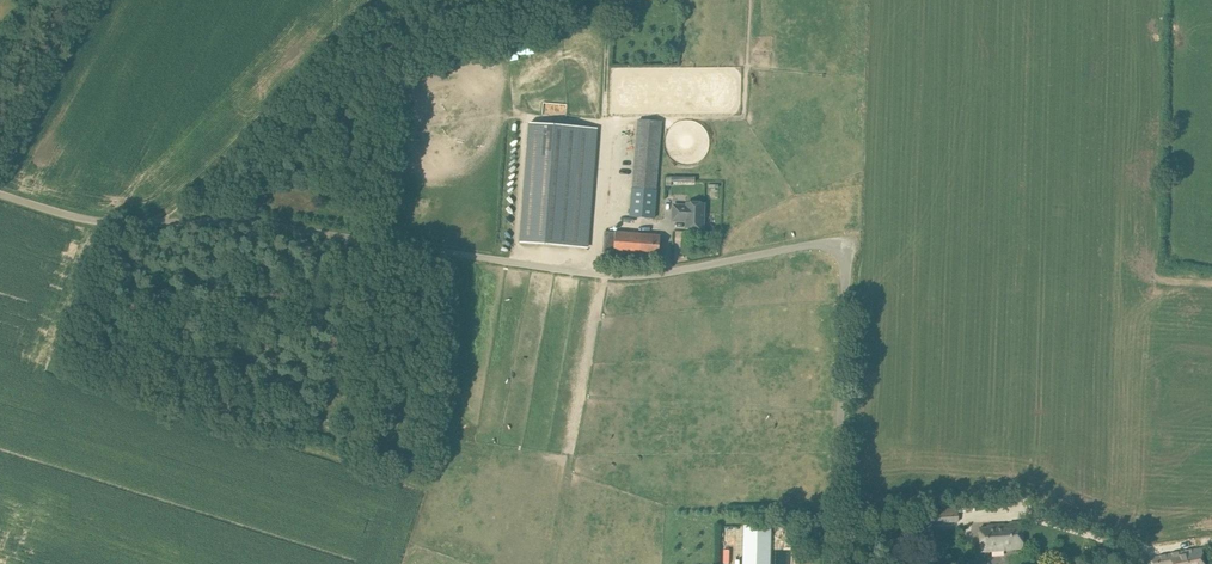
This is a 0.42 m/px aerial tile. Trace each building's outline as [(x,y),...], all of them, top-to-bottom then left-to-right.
[(510,46),(513,62),(521,60),(521,56),(527,55),(525,43),(510,46)] [(638,120),(632,190),(657,192),(663,121),(638,120)] [(586,248),(596,128),(530,123),(520,242),(586,248)] [(672,176),(672,183),(672,186),(683,186),(683,183),(687,183),(687,187),(694,187),(694,183),(696,183),(696,177),(672,176)] [(686,228),(703,229),(704,203),(687,203),(687,206),(673,205),(673,221),(687,221),(686,228)] [(659,257),(661,235),(615,232),(605,231),(603,252),(614,253),(659,257)] [(926,508),(927,524),(959,522),(958,506),(926,508)] [(1009,522),(1009,523),(987,525),(987,527),(979,528),(981,552),(1023,547),(1021,521),(1009,522)] [(745,525),(744,563),(770,563),(770,526),(745,525)] [(1151,563),(1167,563),(1170,563),(1204,563),(1200,548),(1149,559),(1151,563)]
